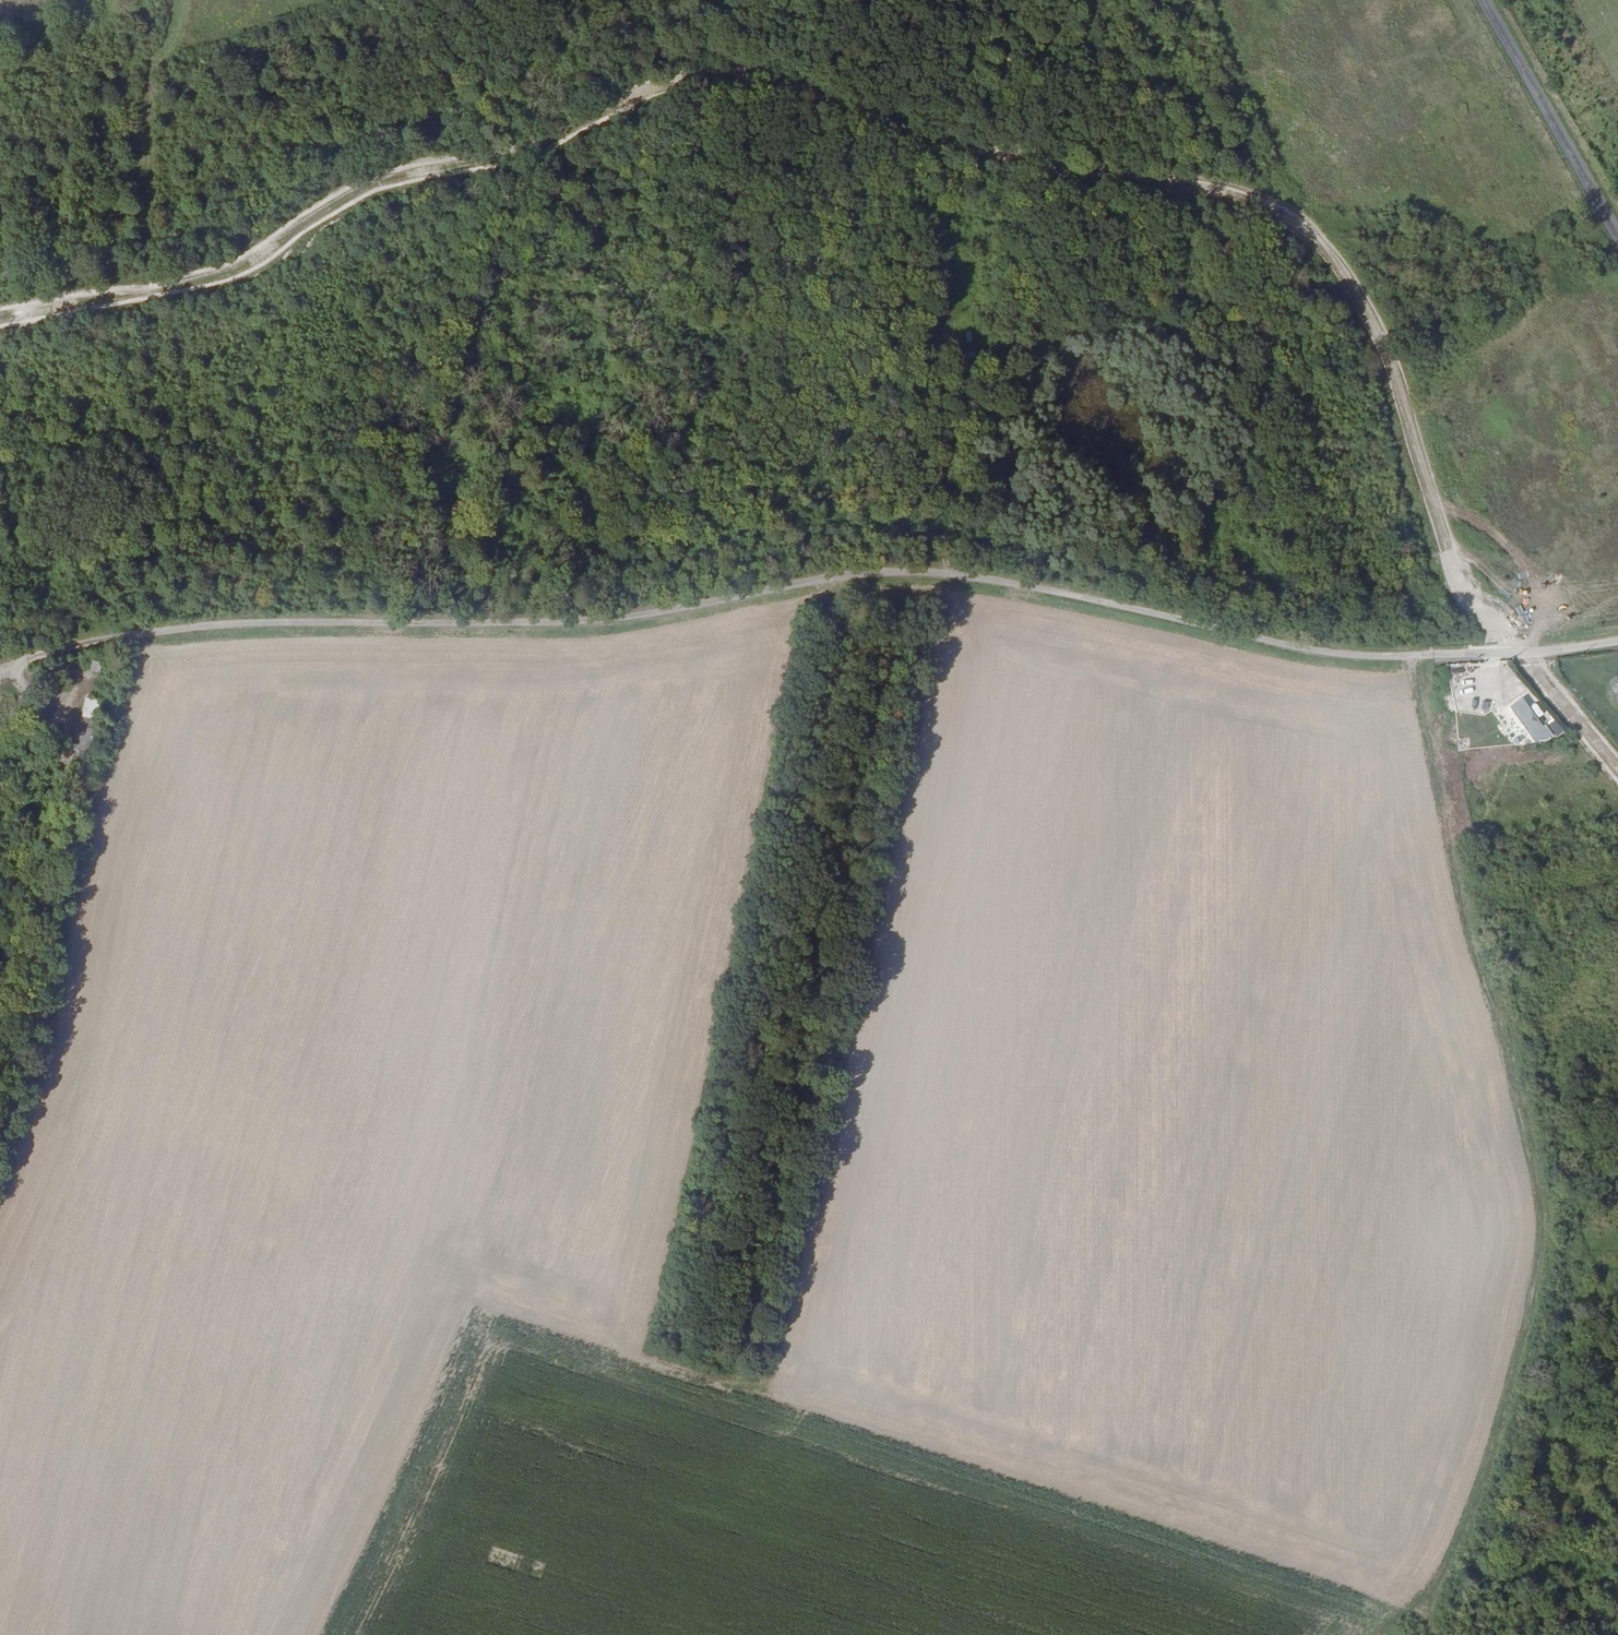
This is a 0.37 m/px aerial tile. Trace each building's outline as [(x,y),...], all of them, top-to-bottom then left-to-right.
[(92,661),(89,674),(99,676),(102,663),(92,661)] [(1528,731),(1533,726),(1518,707),(1512,711),(1528,731)] [(1535,740),(1547,730),(1541,723),(1529,732),(1535,740)]
